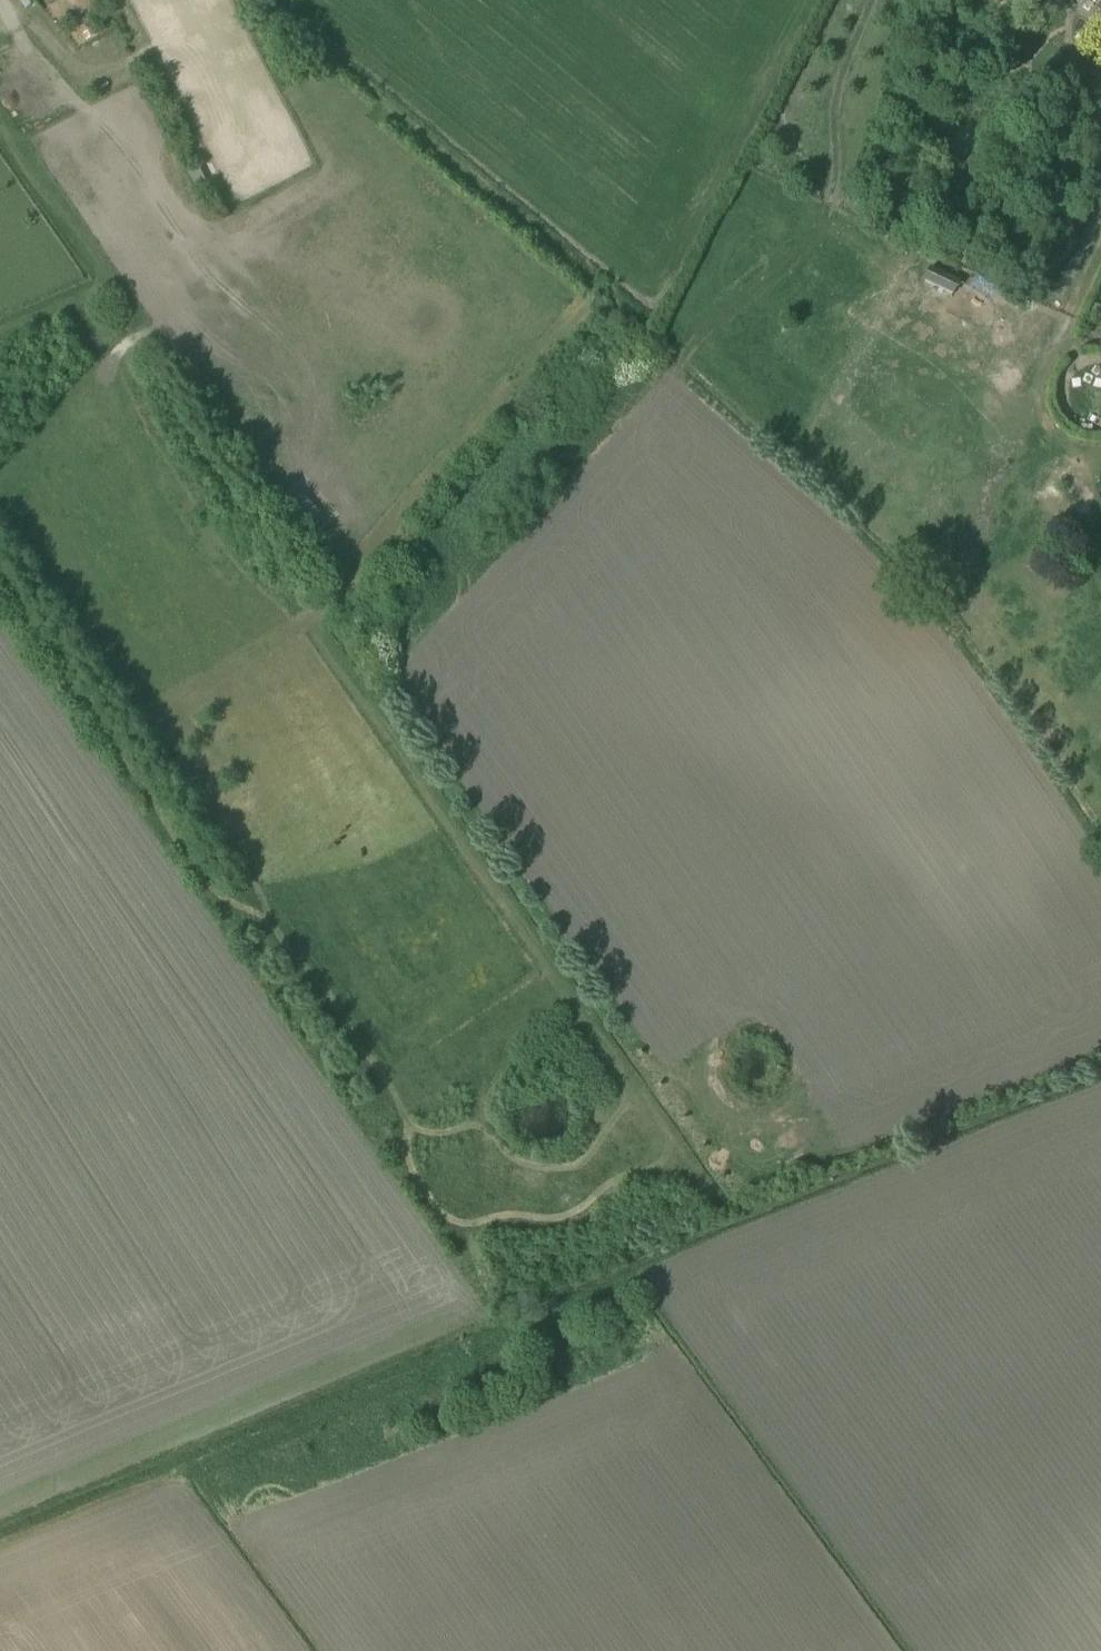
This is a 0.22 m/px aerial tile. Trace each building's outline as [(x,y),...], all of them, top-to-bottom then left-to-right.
[(936,81),(927,89),(937,99),(946,91),(936,81)]
